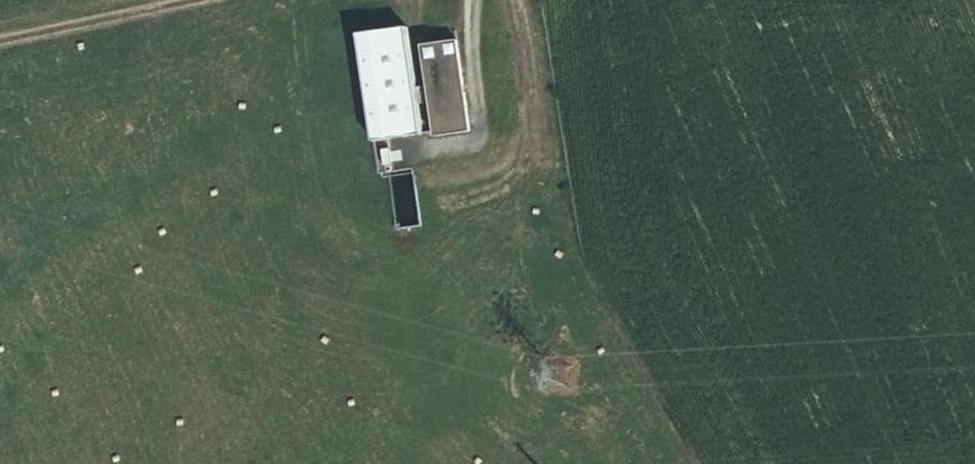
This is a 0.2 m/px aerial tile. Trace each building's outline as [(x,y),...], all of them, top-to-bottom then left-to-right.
[(401,34),(380,37),(359,39),(356,39),(357,41),(359,61),(369,144),(414,139),(401,34)] [(442,147),(475,137),(450,50),(418,59),(442,147)]
